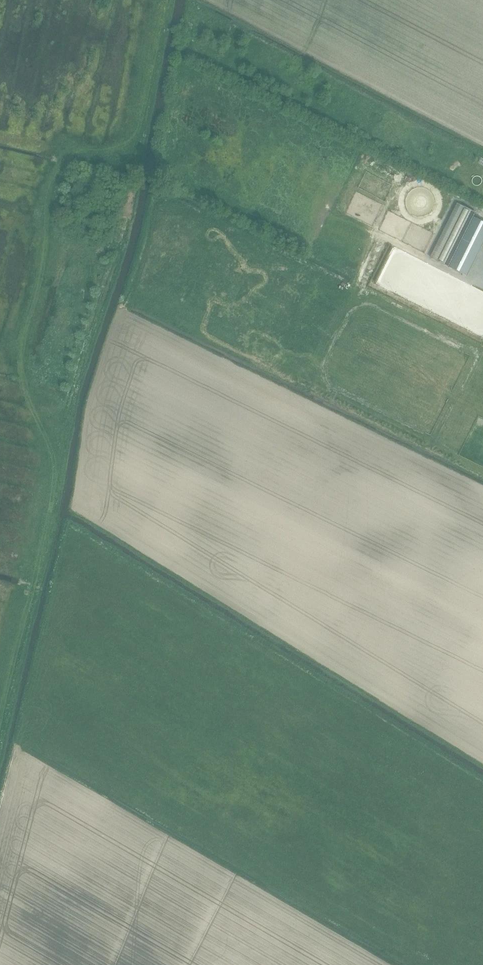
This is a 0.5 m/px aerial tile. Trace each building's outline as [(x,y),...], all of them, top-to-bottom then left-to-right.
[(329,98),(327,103),(335,106),(337,101),(329,98)] [(466,276),(482,242),(482,222),(473,217),(475,212),(459,204),(432,259),(466,276)]
